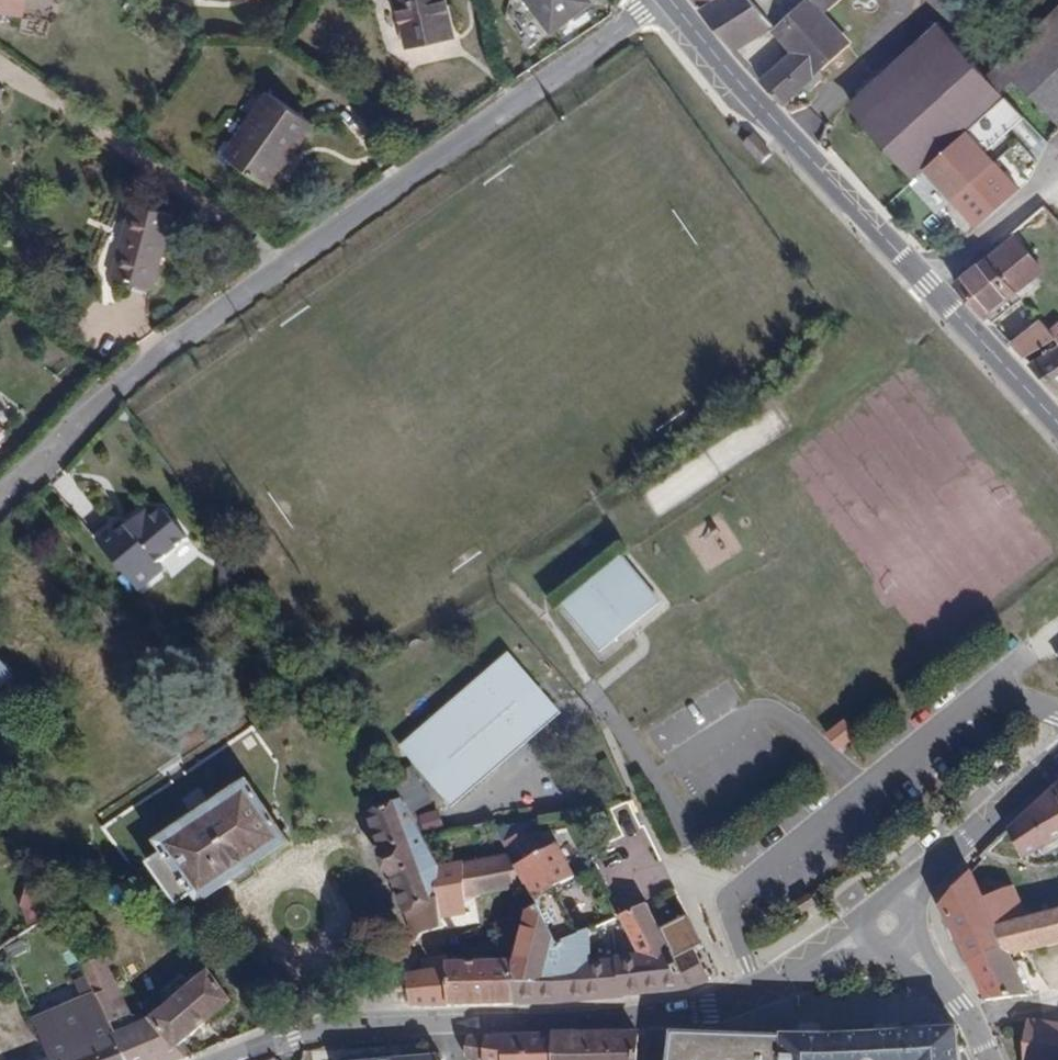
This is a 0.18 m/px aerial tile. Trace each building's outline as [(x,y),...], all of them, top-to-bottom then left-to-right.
[(25,16),(28,0),(0,0),(0,11),(25,16)] [(410,43),(451,35),(444,0),(402,0),(410,43)] [(552,31),(592,4),(589,0),(530,0),(552,31)] [(736,51),(774,29),(788,18),(808,0),(715,0),(705,6),(701,9),(736,51)] [(781,102),(851,42),(827,11),(839,0),(808,0),(788,18),(774,29),(793,52),(764,80),(781,102)] [(999,64),(1057,125),(1057,8),(999,64)] [(938,24),(849,105),(914,176),(1003,95),(938,24)] [(269,94),(226,155),(268,185),(311,124),(269,94)] [(968,133),(928,170),(956,201),(997,163),(968,133)] [(134,207),(114,277),(155,289),(175,218),(134,207)] [(955,284),(985,317),(1044,267),(1016,232),(955,284)] [(1023,358),(1057,338),(1057,337),(1042,319),(1008,343),(1023,358)] [(1057,396),(1057,395),(1057,347),(1027,364),(1057,396)] [(127,516),(98,541),(142,591),(180,557),(174,550),(201,526),(177,497),(167,506),(161,500),(134,524),(127,516)] [(564,605),(602,651),(658,602),(618,559),(564,605)] [(506,650),(396,745),(449,806),(560,711),(506,650)] [(13,673),(0,657),(0,685),(13,673)] [(824,734),(836,750),(856,734),(844,718),(824,734)] [(162,853),(149,862),(178,906),(194,896),(199,904),(237,878),(255,866),(289,843),(247,781),(156,843),(162,853)] [(1054,788),(1007,827),(1021,857),(1057,834),(1057,796),(1054,788)] [(419,933),(438,928),(438,865),(401,800),(370,813),(416,941),(419,933)] [(423,812),(427,830),(443,827),(438,808),(423,812)] [(505,845),(509,853),(517,866),(542,855),(532,836),(525,837),(516,839),(505,845)] [(515,959),(517,1002),(687,989),(672,960),(657,928),(619,854),(575,875),(559,847),(542,855),(517,866),(529,887),(539,908),(528,914),(515,959)] [(509,853),(465,861),(466,899),(529,887),(517,866),(509,853)] [(438,865),(438,928),(445,926),(467,914),(466,899),(465,861),(438,865)] [(255,866),(237,878),(243,886),(261,874),(255,866)] [(977,888),(969,870),(961,877),(958,874),(934,898),(965,963),(1002,945),(993,925),(985,906),(977,888)] [(984,884),(977,888),(985,906),(991,902),(989,895),(984,884)] [(1009,886),(989,895),(991,902),(985,906),(993,925),(1024,916),(1009,886)] [(993,925),(1002,945),(1006,953),(1057,940),(1057,907),(1024,916),(993,925)] [(657,928),(672,960),(693,950),(701,946),(686,915),(657,928)] [(1006,953),(1002,945),(965,963),(982,998),(1023,995),(1021,988),(1023,986),(1022,981),(1027,978),(1019,960),(1010,963),(1006,953)] [(672,960),(687,989),(707,980),(693,950),(672,960)] [(447,970),(449,1002),(517,1002),(515,959),(446,961),(446,958),(422,959),(422,971),(447,970)] [(447,970),(422,971),(408,973),(412,1006),(449,1005),(449,1002),(447,970)] [(128,1059),(171,1059),(192,1052),(185,1044),(232,1003),(209,972),(161,1012),(137,1022),(116,1031),(128,1059)] [(100,995),(116,1031),(137,1022),(120,986),(100,995)] [(60,1055),(116,1031),(100,995),(38,1020),(54,1058),(60,1055)] [(1025,1018),(1023,1059),(1057,1059),(1057,1023),(1025,1018)] [(671,1031),(667,1059),(967,1059),(953,1030),(671,1031)] [(62,1059),(128,1059),(116,1031),(60,1055),(62,1059)] [(553,1034),(553,1059),(636,1059),(639,1033),(553,1034)] [(466,1055),(480,1059),(553,1059),(553,1034),(468,1037),(466,1055)]
